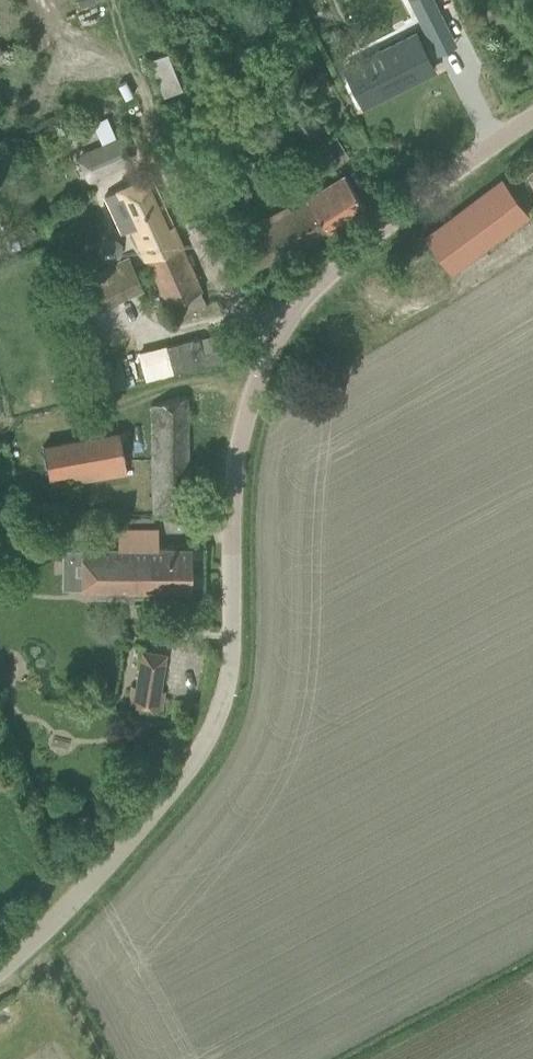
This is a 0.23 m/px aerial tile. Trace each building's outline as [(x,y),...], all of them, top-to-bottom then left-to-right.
[(426,25),(446,16),(438,0),(414,0),(426,25)] [(344,67),(353,85),(363,104),(433,69),(414,32),(344,67)] [(164,95),(181,89),(167,53),(151,59),(164,95)] [(129,161),(119,137),(78,155),(89,179),(129,161)] [(243,167),(260,204),(294,187),(276,151),(243,167)] [(222,233),(247,278),(329,233),(366,209),(343,174),(290,208),(288,204),(263,218),(259,212),(222,233)] [(106,194),(105,195),(122,234),(135,229),(168,305),(170,304),(176,317),(206,305),(200,291),(201,291),(201,290),(151,175),(106,194)] [(423,241),(436,258),(448,275),(525,218),(500,184),(423,241)] [(62,283),(77,318),(143,289),(128,255),(62,283)] [(187,395),(150,404),(151,515),(190,514),(187,395)] [(44,443),(52,487),(126,474),(119,431),(44,443)] [(191,547),(157,547),(158,529),(117,528),(117,545),(81,546),(80,591),(169,590),(191,590),(191,547)] [(131,684),(127,703),(139,705),(161,709),(164,691),(160,690),(163,667),(166,652),(141,648),(139,663),(135,685),(131,684)]
